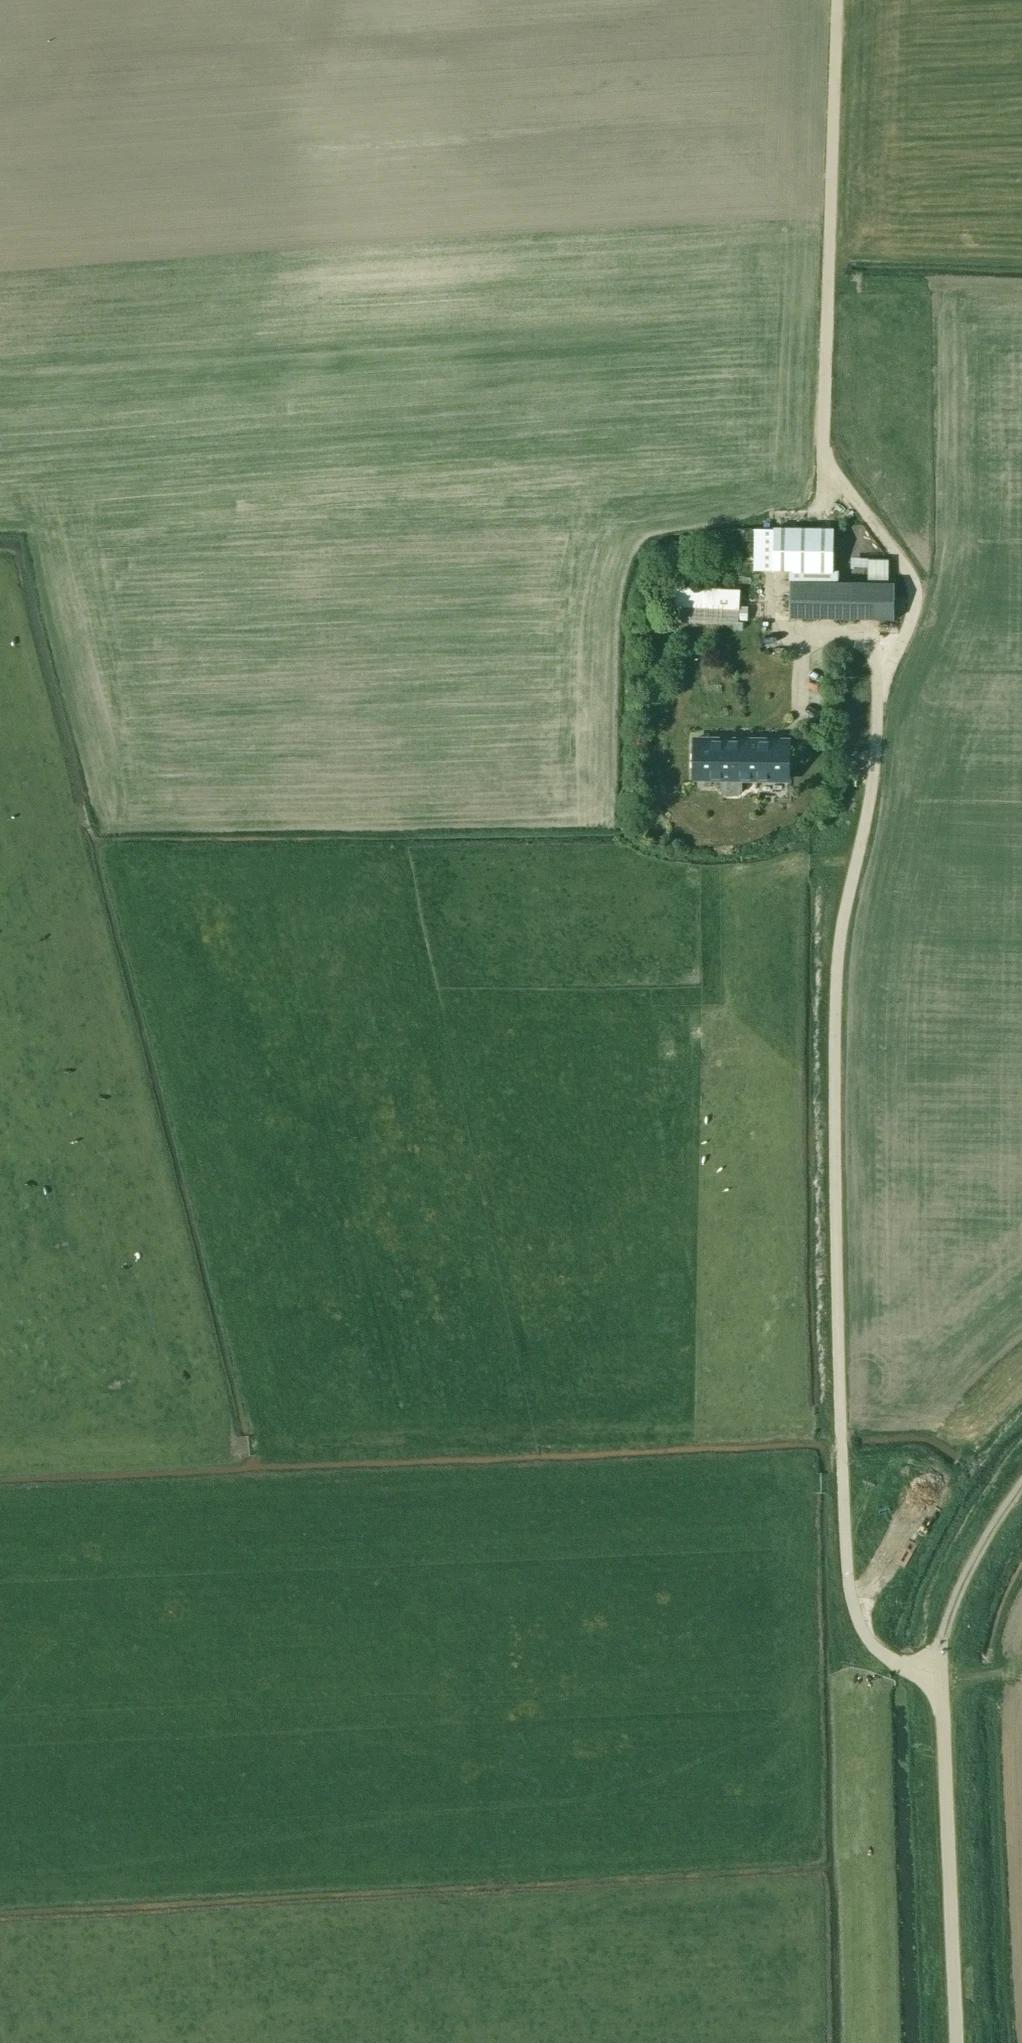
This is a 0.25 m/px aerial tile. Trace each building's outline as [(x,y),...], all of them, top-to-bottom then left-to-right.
[(893,618),(893,582),(789,581),(788,616),(893,618)] [(675,585),(674,606),(739,609),(740,589),(675,585)] [(739,605),(739,619),(747,620),(748,606),(739,605)] [(788,778),(788,740),(694,738),(693,777),(720,777),(720,789),(724,794),(736,794),(741,790),(741,777),(788,778)]
